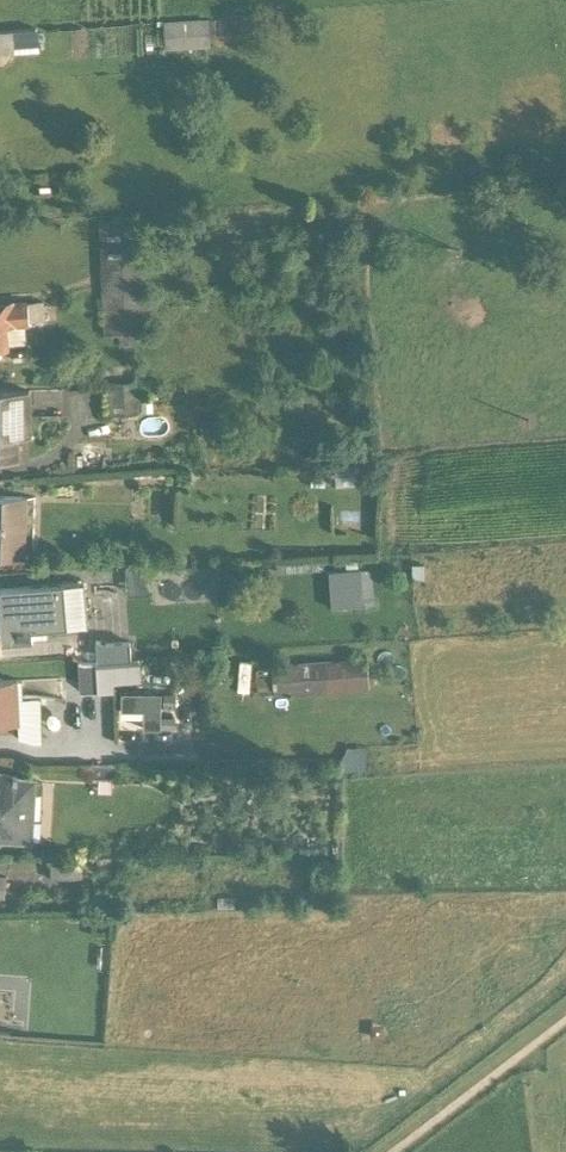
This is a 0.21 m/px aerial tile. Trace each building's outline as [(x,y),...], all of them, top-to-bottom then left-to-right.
[(208,18),(162,21),(164,50),(210,47),(210,38),(215,38),(214,21),(208,21),(208,18)] [(38,51),(37,28),(0,31),(0,53),(38,51)] [(134,221),(98,222),(102,336),(122,334),(122,347),(134,346),(134,334),(148,333),(144,220),(134,221)] [(9,347),(9,345),(16,344),(14,327),(28,326),(28,321),(44,320),(43,301),(0,304),(0,347),(9,347)] [(104,377),(104,412),(141,412),(141,377),(104,377)] [(19,460),(18,436),(31,436),(30,390),(0,391),(0,460),(19,460)] [(0,495),(0,556),(25,556),(26,496),(0,495)] [(308,554),(309,592),(356,591),(356,553),(308,554)] [(1,641),(2,641),(47,638),(46,629),(86,626),(83,582),(0,587),(0,622),(1,641)] [(94,637),(95,656),(131,653),(129,634),(94,637)] [(260,648),(262,683),(372,676),(370,641),(260,648)] [(78,657),(79,685),(114,683),(113,675),(142,673),(141,654),(131,653),(95,656),(78,657)] [(0,680),(0,725),(17,724),(18,736),(41,734),(39,698),(22,699),(21,681),(14,680),(0,680)] [(160,685),(121,685),(121,709),(143,709),(143,721),(174,721),(174,709),(160,709),(160,685)] [(0,768),(0,833),(33,836),(37,770),(0,768)]
